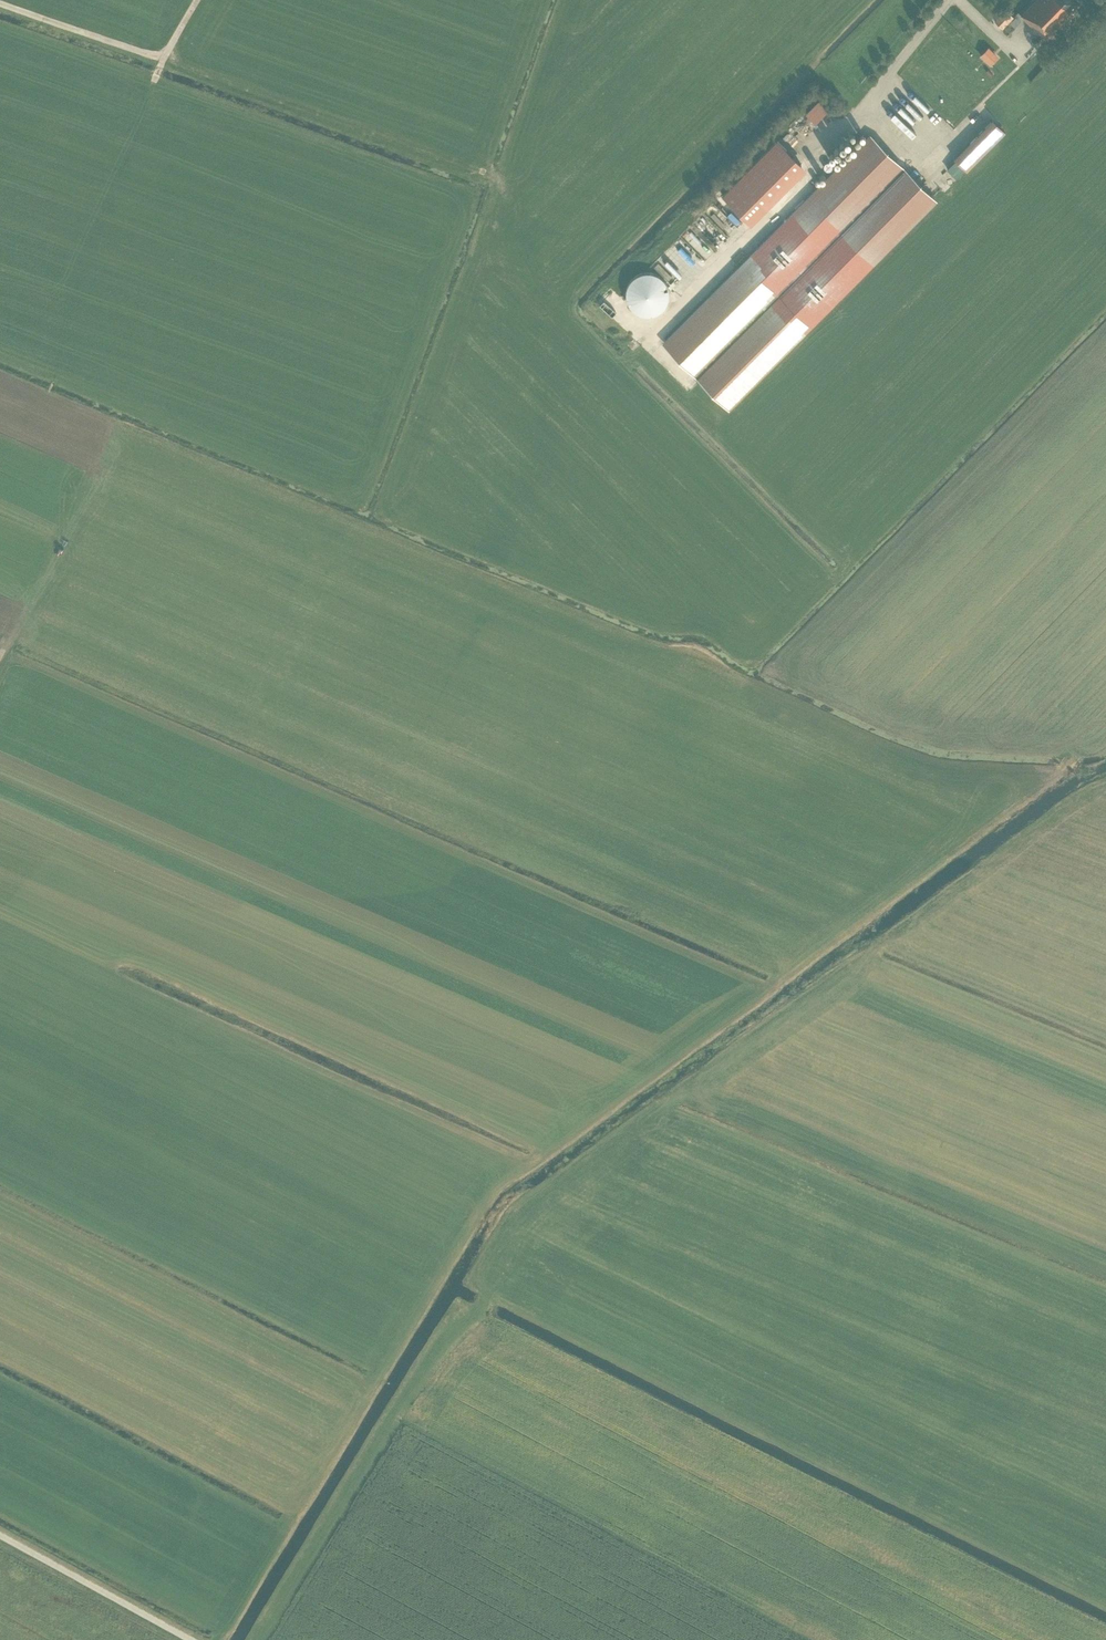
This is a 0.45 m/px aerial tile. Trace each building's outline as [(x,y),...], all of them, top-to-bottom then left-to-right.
[(1078,0),(1036,0),(1021,15),(1040,33),(1040,32),(1047,39),(1073,12),(1072,11),(1080,2),(1078,0)] [(1014,17),(1006,9),(994,20),(1002,28),(1014,17)] [(997,57),(988,48),(982,54),(991,63),(997,57)] [(938,114),(924,101),(919,106),(925,112),(921,116),(904,101),(901,105),(926,127),(938,114)] [(821,102),(810,108),(814,116),(825,110),(821,102)] [(812,125),(817,129),(829,116),(825,112),(812,125)] [(1005,132),(993,119),(954,158),(967,171),(1005,132)] [(853,129),(841,136),(843,141),(855,133),(853,129)] [(938,200),(870,133),(661,343),(729,410),(938,200)] [(777,140),(722,195),(746,219),(801,164),(777,140)]
